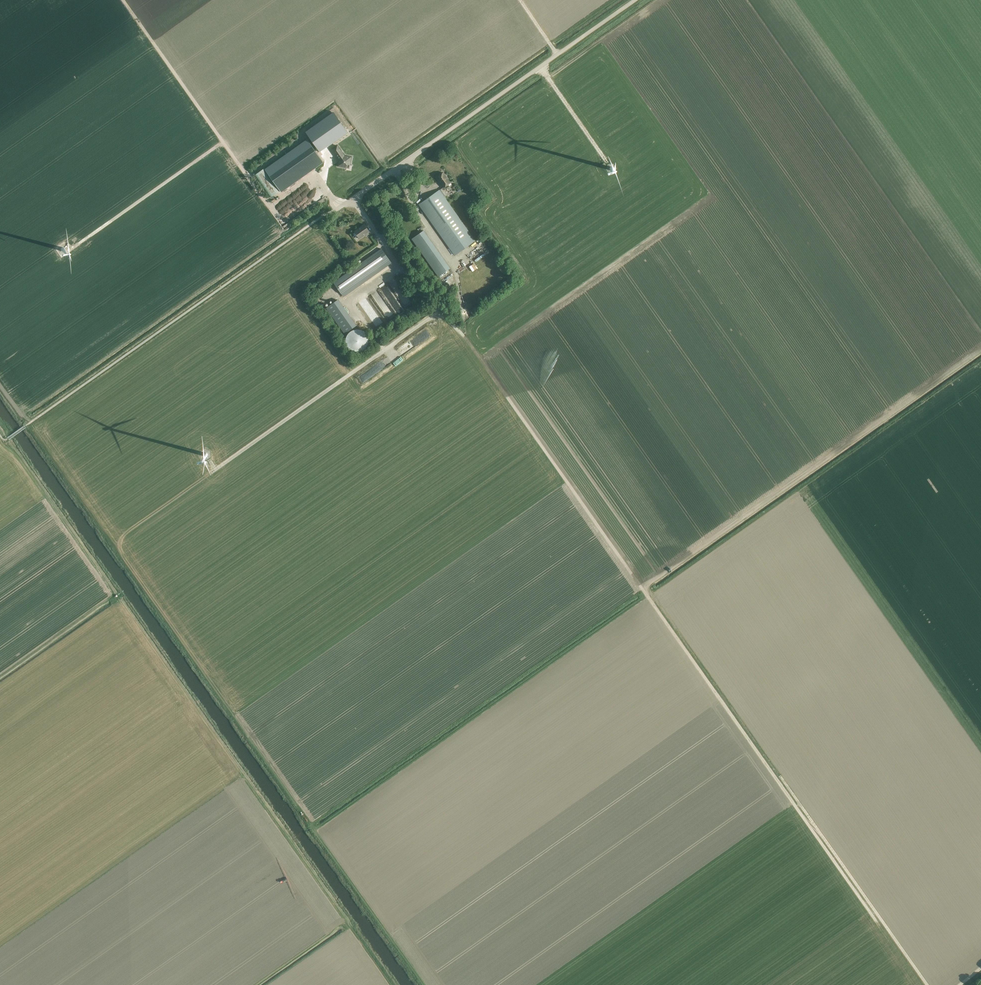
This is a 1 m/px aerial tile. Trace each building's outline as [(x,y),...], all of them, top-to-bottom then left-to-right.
[(320,152),(348,132),(334,112),(306,132),(320,152)] [(307,140),(265,169),(281,192),(323,162),(307,140)] [(337,146),(332,149),(339,160),(340,160),(339,161),(339,162),(338,166),(347,168),(347,167),(346,167),(347,167),(349,165),(350,166),(351,159),(349,157),(345,156),(337,146)] [(271,197),(280,191),(264,169),(255,175),(271,197)] [(440,190),(444,196),(448,193),(445,189),(449,186),(448,185),(451,183),(443,173),(437,178),(444,187),(440,190),(441,190),(440,190)] [(444,196),(440,190),(439,190),(419,205),(454,255),(475,241),(445,197),(444,196)] [(364,224),(354,231),(359,238),(364,236),(363,235),(366,233),(366,234),(369,232),(364,224)] [(424,257),(438,276),(450,268),(439,252),(436,248),(423,231),(412,239),(424,257)] [(381,249),(334,282),(343,296),(391,262),(381,249)] [(484,267),(481,269),(492,283),(495,281),(484,267)] [(372,294),(378,302),(382,299),(377,291),(372,294)] [(404,302),(402,303),(405,309),(409,306),(403,294),(400,295),(404,302)] [(368,298),(364,301),(375,319),(374,320),(376,323),(382,319),(373,305),(371,306),(369,303),(371,302),(368,298)] [(396,299),(389,303),(396,314),(403,310),(396,299)] [(356,326),(337,300),(326,308),(345,334),(356,326)] [(346,337),(346,338),(346,339),(346,340),(346,341),(346,342),(346,344),(346,345),(347,346),(347,347),(348,348),(349,349),(350,350),(351,350),(352,351),(353,352),(354,352),(355,352),(356,352),(358,352),(359,352),(360,352),(361,352),(362,351),(363,351),(364,350),(365,349),(366,348),(367,347),(368,346),(368,345),(369,344),(369,342),(369,341),(369,340),(369,339),(368,338),(368,336),(368,335),(367,334),(366,333),(365,332),(364,332),(363,331),(362,330),(361,330),(360,330),(359,329),(358,329),(356,329),(355,329),(354,330),(353,330),(352,331),(351,331),(350,332),(349,333),(348,334),(347,335),(347,336),(346,337)] [(425,329),(414,336),(418,342),(429,334),(425,329)] [(412,337),(397,349),(401,355),(417,343),(412,337)]
